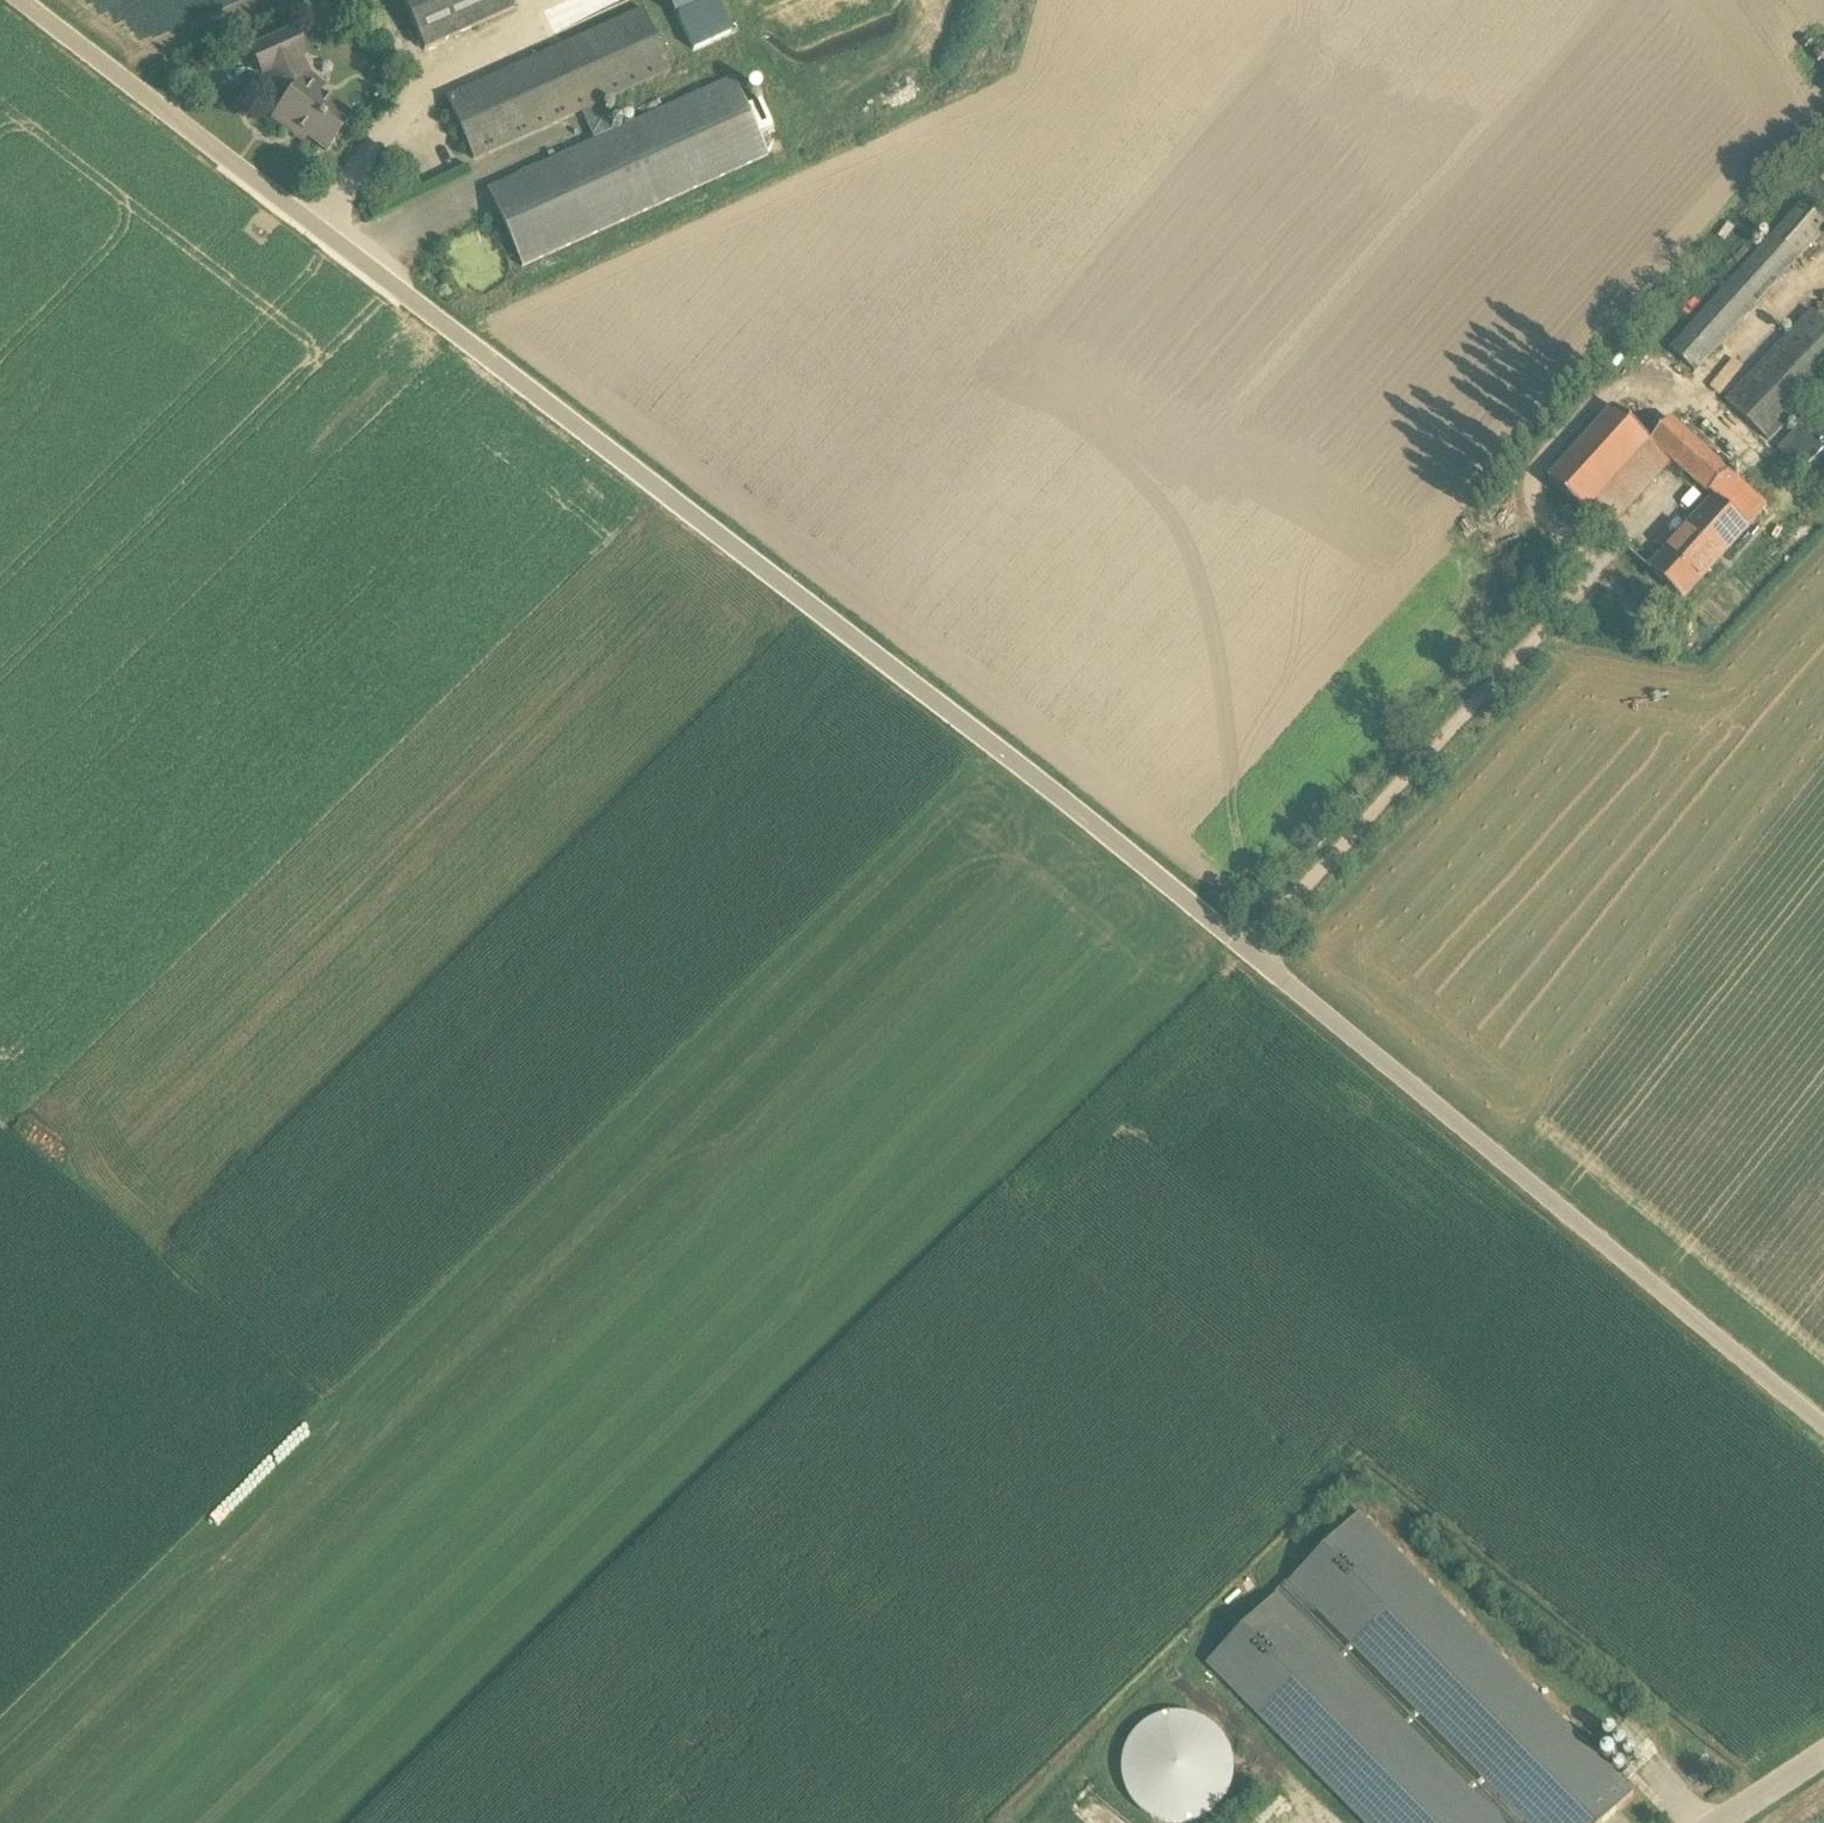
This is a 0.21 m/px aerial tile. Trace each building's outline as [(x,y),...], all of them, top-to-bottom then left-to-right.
[(424,51),(514,10),(509,0),(401,0),(424,51)] [(674,17),(678,15),(695,52),(734,34),(718,0),(667,0),(674,17)] [(671,71),(686,65),(674,38),(659,45),(643,10),(446,99),(474,160),(581,111),(596,145),(614,137),(599,103),(671,71)] [(303,81),(294,62),(306,56),(295,32),(252,51),(263,76),(268,73),(278,94),(287,101),(274,119),(293,133),(296,129),(327,152),(352,119),(303,81)] [(735,81),(614,137),(596,145),(490,194),(524,271),(768,157),(735,81)] [(1809,175),(1823,188),(1823,173),(1817,166),(1809,175)] [(1802,205),(1671,349),(1696,373),(1823,237),(1823,225),(1802,205)] [(1811,311),(1744,384),(1727,402),(1770,441),(1786,424),(1823,384),(1823,323),(1811,311)] [(1796,434),(1780,451),(1823,492),(1823,405),(1796,434)] [(1666,456),(1714,500),(1650,571),(1683,600),(1766,507),(1669,419),(1644,447),(1610,416),(1551,482),(1602,527),(1666,456)] [(1360,1514),(1208,1664),(1365,1822),(1604,1822),(1635,1793),(1360,1514)] [(1136,1805),(1150,1815),(1167,1821),(1184,1821),(1201,1816),(1215,1806),(1225,1791),(1231,1775),(1231,1758),(1226,1741),(1216,1727),(1202,1716),(1185,1711),(1167,1711),(1151,1716),(1137,1726),(1126,1740),(1121,1757),(1121,1774),(1126,1791),(1136,1805)]
